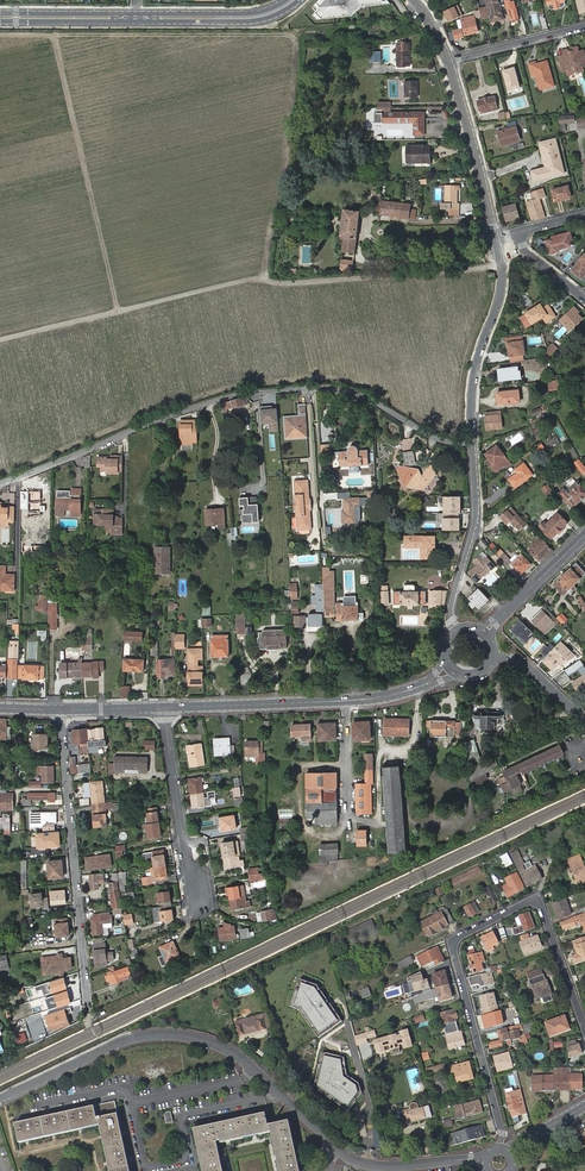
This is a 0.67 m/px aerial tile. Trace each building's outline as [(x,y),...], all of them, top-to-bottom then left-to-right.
[(315,4),(320,8),(316,12),(314,13),(320,19),(342,17),(342,13),(347,13),(350,16),(360,7),(360,3),(366,2),(367,6),(380,4),(379,1),(386,0),(319,0),(315,4)] [(479,8),(481,16),(489,14),(491,22),(503,19),(498,0),(485,0),(487,6),(479,8)] [(547,5),(548,5),(549,7),(552,9),(553,9),(554,10),(561,8),(561,7),(562,6),(565,4),(564,1),(565,0),(546,0),(547,5)] [(579,12),(584,11),(584,0),(577,0),(579,12)] [(458,4),(460,10),(470,7),(469,1),(458,4)] [(506,3),(510,20),(519,18),(514,1),(506,3)] [(320,8),(315,4),(311,8),(316,12),(320,8)] [(447,23),(463,17),(458,5),(442,12),(447,23)] [(536,13),(530,15),(534,25),(539,24),(536,13)] [(462,29),(454,31),(456,39),(463,37),(463,35),(465,35),(478,32),(474,17),(462,19),(464,30),(462,30),(462,29)] [(396,44),(397,67),(402,67),(401,68),(405,68),(405,67),(409,66),(408,44),(405,44),(405,43),(400,43),(400,44),(396,44)] [(563,53),(564,56),(559,57),(563,72),(567,71),(568,76),(574,74),(573,72),(578,71),(578,73),(584,72),(582,67),(584,66),(584,58),(584,51),(579,52),(578,49),(573,51),(573,52),(574,54),(569,55),(569,53),(568,52),(563,53)] [(379,53),(369,53),(370,58),(373,58),(373,62),(380,62),(379,53)] [(529,63),(532,76),(536,75),(539,89),(546,88),(545,84),(552,83),(547,62),(536,65),(535,62),(529,63)] [(503,71),(508,90),(519,87),(514,68),(503,71)] [(416,81),(404,81),(405,97),(416,97),(416,81)] [(491,109),(492,112),(498,110),(497,107),(494,97),(489,98),(488,97),(483,99),(483,100),(477,101),(481,114),(483,114),(482,111),(491,109)] [(415,122),(415,134),(424,134),(424,113),(380,113),(380,122),(415,122)] [(584,129),(584,117),(577,118),(577,129),(584,129)] [(499,132),(502,146),(520,141),(516,127),(499,132)] [(555,139),(539,143),(545,167),(531,171),(533,181),(564,173),(555,139)] [(424,147),(405,147),(405,164),(429,164),(429,147),(427,147),(427,145),(424,145),(424,147)] [(552,190),(555,201),(571,198),(568,186),(552,190)] [(451,210),(450,216),(458,216),(459,205),(457,205),(457,190),(459,191),(459,187),(446,187),(445,205),(441,205),(441,210),(451,210)] [(373,190),(373,199),(381,200),(382,191),(373,190)] [(532,221),(544,218),(539,199),(545,197),(543,190),(531,193),(533,200),(526,202),(532,221)] [(409,219),(415,220),(416,205),(381,200),(379,215),(409,219)] [(504,208),(507,221),(519,218),(516,205),(504,208)] [(353,257),(359,212),(344,210),(339,237),(343,237),(342,240),(345,240),(343,251),(353,253),(352,257),(353,257)] [(547,242),(550,254),(558,252),(558,250),(570,247),(569,241),(572,240),(570,233),(553,237),(553,240),(547,242)] [(571,271),(581,280),(584,282),(584,255),(571,271)] [(543,309),(541,304),(526,314),(527,315),(521,318),(527,327),(543,317),(546,322),(556,317),(548,305),(543,309)] [(578,313),(573,307),(571,309),(560,319),(570,330),(581,320),(576,315),(577,314),(578,313)] [(506,337),(507,344),(508,344),(511,362),(525,360),(524,354),(525,354),(522,335),(506,337)] [(499,369),(500,381),(521,378),(520,372),(518,372),(518,367),(499,369)] [(549,389),(559,389),(559,379),(548,380),(549,389)] [(499,397),(500,404),(520,402),(519,390),(497,392),(498,397),(499,397)] [(244,397),(222,403),(223,414),(225,413),(225,408),(247,404),(246,398),(244,397)] [(543,406),(532,411),(534,415),(545,411),(543,406)] [(277,407),(261,409),(262,423),(269,422),(270,431),(279,430),(277,407)] [(485,418),(485,421),(486,421),(487,425),(486,425),(486,428),(488,430),(502,428),(501,411),(486,413),(486,416),(486,417),(485,418)] [(284,442),(306,441),(306,432),(304,432),(304,437),(299,438),(298,438),(297,439),(296,439),(295,439),(295,438),(293,438),(292,438),(287,438),(287,432),(284,432),(283,418),(292,418),(297,418),(304,417),(304,419),(304,421),(303,423),(303,425),(305,425),(305,416),(282,417),(284,442)] [(306,432),(305,425),(303,425),(303,423),(304,421),(304,419),(304,417),(297,418),(297,421),(292,421),(292,418),(283,418),(284,432),(287,432),(287,438),(292,438),(293,438),(295,438),(295,439),(296,439),(297,439),(298,438),(299,438),(304,437),(304,432),(306,432)] [(187,420),(181,420),(181,439),(192,439),(192,442),(198,441),(197,420),(191,420),(192,422),(187,422),(187,420)] [(548,442),(547,448),(555,444),(556,446),(560,444),(556,437),(552,438),(553,440),(548,442)] [(328,444),(319,445),(320,455),(329,455),(328,452),(328,444)] [(337,451),(338,454),(339,466),(349,466),(349,467),(347,468),(348,472),(359,471),(359,467),(357,466),(356,465),(368,464),(367,449),(356,450),(356,448),(355,447),(354,446),(353,445),(351,445),(349,446),(348,448),(347,449),(348,449),(347,451),(337,451)] [(497,446),(486,455),(494,465),(492,466),(492,467),(492,468),(494,471),(495,471),(504,465),(506,467),(511,464),(497,446)] [(399,475),(400,481),(406,485),(411,484),(412,489),(417,489),(420,491),(434,473),(431,470),(431,465),(420,466),(417,466),(414,465),(414,462),(413,451),(402,453),(403,464),(401,466),(396,473),(399,475)] [(118,467),(122,467),(122,457),(118,457),(118,453),(112,453),(112,454),(112,456),(108,456),(108,454),(98,453),(98,462),(101,462),(101,467),(107,467),(106,469),(117,470),(118,467)] [(584,475),(584,474),(584,467),(579,460),(574,464),(584,475)] [(518,473),(509,480),(515,488),(536,472),(528,461),(516,470),(518,473)] [(434,473),(420,491),(423,491),(435,475),(434,473)] [(309,479),(294,480),(295,499),(296,511),(297,530),(312,529),(312,520),(310,520),(310,517),(311,516),(311,510),(312,510),(313,509),(312,499),(312,498),(310,498),(309,492),(308,492),(308,488),(309,488),(309,479)] [(564,502),(565,501),(572,509),(584,497),(584,489),(578,481),(566,492),(564,489),(557,494),(564,502)] [(542,488),(545,493),(550,489),(547,485),(542,488)] [(57,496),(56,507),(64,508),(71,508),(71,514),(80,514),(80,487),(72,487),(71,494),(75,494),(74,498),(71,498),(71,496),(57,496)] [(545,493),(547,495),(550,499),(555,496),(550,489),(545,493)] [(367,500),(375,499),(375,496),(375,491),(366,491),(367,500)] [(243,522),(252,521),(252,516),(258,515),(257,505),(248,505),(248,498),(239,498),(240,506),(244,506),(244,510),(243,510),(243,522)] [(343,498),(343,511),(341,511),(341,522),(354,522),(354,505),(359,505),(359,498),(343,498)] [(9,507),(4,507),(3,509),(1,507),(1,505),(1,502),(0,502),(0,518),(1,518),(1,520),(8,520),(9,507)] [(104,506),(103,506),(94,505),(94,520),(105,520),(106,522),(107,522),(111,522),(111,529),(111,530),(121,530),(121,515),(117,515),(114,515),(112,513),(112,506),(104,506)] [(212,511),(212,508),(205,509),(206,524),(218,523),(219,526),(224,526),(223,508),(216,508),(216,511),(212,511)] [(511,508),(501,517),(508,524),(511,521),(519,530),(526,524),(511,508)] [(544,523),(540,527),(552,539),(557,534),(559,534),(563,530),(562,528),(567,524),(558,514),(546,525),(544,523)] [(232,540),(237,540),(237,527),(231,527),(231,533),(228,533),(228,545),(232,545),(232,540)] [(422,545),(422,560),(430,560),(431,549),(433,549),(433,537),(403,536),(402,545),(422,545)] [(488,538),(485,541),(493,549),(496,546),(488,538)] [(529,550),(539,561),(551,550),(543,541),(535,549),(533,547),(529,550)] [(419,560),(422,560),(422,545),(402,545),(402,548),(419,548),(419,560)] [(155,548),(155,572),(169,572),(169,548),(155,548)] [(498,557),(507,567),(511,563),(521,574),(532,565),(521,553),(518,556),(520,558),(514,564),(512,562),(503,553),(498,557)] [(290,564),(318,564),(318,555),(289,555),(290,564)] [(481,579),(491,570),(492,570),(495,567),(487,558),(484,561),(480,556),(475,561),(478,564),(472,569),(473,571),(470,574),(473,577),(472,578),(477,583),(481,580),(481,579)] [(520,558),(518,556),(512,562),(514,564),(520,558)] [(553,584),(563,595),(572,588),(574,590),(577,587),(575,585),(584,575),(584,572),(576,563),(553,584)] [(335,609),(336,621),(358,621),(358,614),(357,603),(355,603),(343,603),(336,603),(336,604),(333,604),(332,588),(331,588),(330,579),(322,580),(324,616),(333,616),(333,609),(335,609)] [(386,579),(380,579),(382,607),(425,604),(425,592),(414,592),(414,588),(412,586),(410,586),(410,583),(406,583),(406,586),(404,586),(403,588),(403,592),(387,593),(386,579)] [(49,614),(49,604),(49,602),(49,589),(41,589),(40,599),(40,606),(36,606),(36,610),(44,611),(43,614),(49,614)] [(469,604),(475,611),(479,608),(479,609),(489,600),(479,589),(469,598),(472,601),(469,604)] [(429,604),(444,603),(443,591),(428,592),(429,604)] [(322,604),(321,593),(316,593),(317,613),(307,613),(308,626),(323,626),(322,604)] [(49,604),(49,629),(56,629),(57,604),(49,604)] [(294,605),(290,605),(291,613),(293,613),(294,627),(305,626),(304,613),(297,613),(297,607),(294,607),(294,605)] [(555,625),(559,621),(551,612),(545,606),(532,620),(546,634),(549,631),(547,629),(554,623),(555,625)] [(562,612),(556,617),(563,624),(568,619),(562,612)] [(245,621),(245,616),(236,616),(238,639),(246,639),(245,633),(251,632),(250,621),(245,621)] [(533,632),(520,620),(511,630),(513,632),(517,637),(518,637),(525,644),(530,639),(529,637),(533,632)] [(262,647),(262,648),(286,648),(286,632),(283,627),(265,628),(262,631),(259,631),(259,635),(257,637),(258,645),(259,647),(262,647)] [(141,640),(141,631),(123,630),(123,639),(141,640)] [(175,648),(175,638),(175,634),(172,633),(172,655),(171,655),(171,657),(173,658),(173,660),(167,660),(167,659),(164,659),(164,660),(157,660),(157,676),(164,675),(164,674),(173,674),(173,664),(175,665),(175,648)] [(210,634),(210,655),(228,656),(228,634),(210,634)] [(184,648),(183,638),(175,638),(175,648),(184,648)] [(575,656),(560,642),(555,647),(552,650),(546,656),(543,660),(553,670),(559,663),(561,665),(575,656)] [(548,647),(546,645),(540,651),(546,656),(552,650),(548,647)] [(202,661),(202,649),(195,649),(195,651),(194,651),(193,649),(188,649),(188,661),(190,662),(190,664),(188,664),(188,672),(191,672),(191,675),(187,675),(188,685),(202,685),(202,681),(202,665),(197,666),(197,661),(202,661)] [(82,677),(82,662),(83,658),(79,658),(79,663),(60,663),(60,677),(82,677)] [(123,658),(123,670),(143,671),(143,659),(123,658)] [(9,659),(9,678),(17,678),(17,659),(9,659)] [(584,666),(584,665),(581,659),(564,670),(568,676),(579,669),(583,675),(572,682),(579,692),(584,688),(584,667),(584,666)] [(82,677),(92,677),(92,679),(99,679),(98,671),(104,672),(104,662),(82,662),(82,677)] [(22,666),(18,666),(17,678),(21,678),(21,679),(39,679),(44,679),(44,666),(39,666),(39,665),(21,665),(22,666)] [(240,674),(241,695),(249,695),(248,684),(251,684),(250,674),(240,674)] [(121,698),(130,698),(130,685),(121,685),(121,698)] [(479,717),(479,727),(493,727),(493,718),(499,718),(499,712),(474,712),(474,717),(479,717)] [(385,718),(384,734),(409,735),(409,719),(385,718)] [(6,731),(6,727),(10,727),(10,720),(6,721),(5,719),(0,719),(0,732),(6,731)] [(430,720),(430,736),(453,737),(454,722),(446,722),(446,721),(430,720)] [(362,734),(369,734),(369,721),(354,721),(354,739),(362,739),(362,734)] [(318,722),(318,740),(335,739),(335,722),(318,722)] [(291,723),(291,736),(310,735),(310,723),(291,723)] [(103,726),(95,727),(86,728),(88,740),(88,743),(103,742),(104,744),(106,744),(105,738),(104,738),(103,726)] [(88,740),(86,728),(72,729),(71,728),(68,728),(67,729),(69,743),(73,743),(74,746),(79,746),(88,745),(88,743),(88,740)] [(33,739),(33,742),(34,742),(34,749),(41,749),(42,747),(46,747),(47,734),(34,733),(34,739),(33,739)] [(214,739),(215,754),(235,753),(234,744),(230,744),(229,738),(214,739)] [(258,740),(245,740),(246,755),(256,755),(256,761),(265,761),(265,752),(262,752),(262,740),(258,740)] [(186,745),(190,767),(204,765),(200,743),(186,745)] [(88,745),(79,746),(80,754),(88,753),(88,745)] [(510,788),(520,784),(515,773),(522,770),(523,772),(563,753),(559,745),(503,771),(510,788)] [(366,783),(356,783),(357,813),(372,812),(371,783),(374,783),(373,753),(366,753),(366,783)] [(147,757),(143,757),(114,756),(115,763),(109,763),(110,771),(116,771),(147,772),(147,757)] [(468,769),(469,779),(493,768),(489,759),(468,769)] [(89,763),(75,765),(76,772),(90,771),(89,763)] [(50,768),(50,766),(38,766),(38,772),(42,772),(43,782),(54,781),(53,768),(50,768)] [(404,850),(401,769),(400,766),(384,767),(387,851),(404,850)] [(307,772),(307,817),(316,817),(316,824),(338,824),(337,802),(323,802),(323,787),(337,787),(337,772),(307,772)] [(487,773),(472,778),(474,784),(488,779),(487,773)] [(189,786),(190,794),(202,792),(200,777),(189,778),(190,786),(189,786)] [(104,803),(102,781),(90,782),(91,795),(92,795),(93,799),(91,799),(91,804),(104,803)] [(55,801),(54,792),(49,792),(49,793),(29,793),(29,794),(30,794),(31,796),(28,796),(28,799),(22,799),(22,805),(31,804),(30,799),(48,799),(48,801),(55,801)] [(202,792),(190,794),(192,807),(205,806),(202,792)] [(13,810),(13,795),(0,795),(0,810),(13,810)] [(234,807),(243,806),(242,797),(234,797),(234,807)] [(147,823),(160,821),(157,807),(148,808),(149,812),(145,812),(147,823)] [(93,811),(95,828),(108,826),(106,809),(93,811)] [(56,810),(29,810),(29,825),(44,825),(43,831),(55,830),(55,821),(56,821),(56,810)] [(217,818),(218,826),(221,825),(222,831),(236,829),(234,816),(217,818)] [(0,817),(0,829),(11,829),(10,817),(0,817)] [(161,835),(160,821),(147,823),(144,824),(145,830),(148,830),(149,837),(161,835)] [(358,829),(358,845),(367,845),(367,830),(358,829)] [(43,831),(37,832),(38,846),(46,846),(46,842),(50,842),(50,846),(60,845),(59,830),(55,830),(43,831)] [(263,839),(266,861),(277,860),(274,838),(263,839)] [(222,846),(224,857),(239,855),(240,855),(238,840),(225,842),(225,845),(222,846)] [(320,845),(320,854),(338,854),(338,845),(320,845)] [(164,850),(143,853),(145,861),(154,860),(155,866),(166,865),(164,850)] [(500,856),(507,867),(513,864),(507,853),(500,856)] [(86,857),(87,869),(111,866),(110,854),(86,857)] [(239,855),(224,857),(225,864),(227,863),(228,867),(243,865),(242,860),(240,861),(239,855)] [(513,858),(517,867),(523,864),(518,855),(513,858)] [(569,860),(576,878),(580,877),(583,884),(584,883),(584,869),(580,856),(569,860)] [(48,861),(49,878),(63,877),(62,860),(48,861)] [(168,879),(166,865),(155,866),(156,871),(154,871),(155,881),(168,879)] [(479,866),(467,873),(470,879),(483,872),(479,866)] [(522,877),(527,887),(542,879),(538,869),(522,877)] [(103,873),(90,875),(91,889),(99,888),(98,880),(104,879),(103,873)] [(470,879),(467,873),(447,884),(450,890),(470,879)] [(505,881),(509,888),(504,890),(508,897),(524,888),(517,874),(505,881)] [(117,882),(109,883),(111,893),(118,892),(117,882)] [(228,887),(230,899),(240,897),(238,886),(228,887)] [(484,889),(492,904),(497,902),(490,886),(484,889)] [(436,890),(438,896),(444,893),(441,887),(436,890)] [(171,905),(169,890),(156,892),(159,907),(171,905)] [(50,892),(52,904),(66,903),(65,891),(50,892)] [(42,892),(29,893),(31,908),(49,906),(48,897),(43,897),(42,892)] [(111,893),(112,908),(121,908),(119,892),(111,893)] [(240,897),(230,899),(232,909),(251,906),(250,901),(247,902),(246,896),(240,897)] [(552,904),(557,918),(570,913),(566,900),(552,904)] [(474,902),(470,904),(475,913),(479,911),(474,902)] [(475,913),(470,904),(461,909),(466,918),(475,913)] [(153,908),(154,913),(160,912),(161,921),(173,919),(172,910),(171,910),(171,905),(159,907),(153,908)] [(268,921),(278,918),(275,908),(265,911),(268,921)] [(434,916),(420,923),(422,928),(424,927),(429,937),(447,928),(446,926),(453,922),(447,910),(439,914),(438,911),(433,913),(434,916)] [(515,936),(525,932),(525,931),(535,927),(529,913),(520,916),(523,925),(512,929),(515,936)] [(572,918),(572,919),(561,923),(563,930),(575,926),(574,924),(580,922),(584,931),(584,930),(584,913),(572,918)] [(112,921),(111,915),(110,915),(109,915),(101,916),(101,914),(93,915),(94,919),(94,922),(92,923),(93,934),(103,933),(102,928),(102,922),(112,921)] [(133,914),(125,916),(126,924),(134,923),(133,914)] [(55,918),(56,936),(70,934),(68,917),(55,918)] [(371,919),(345,931),(349,939),(376,927),(371,919)] [(219,928),(221,940),(237,937),(234,925),(219,928)] [(240,929),(243,938),(250,936),(248,927),(240,929)] [(481,938),(489,953),(494,950),(493,947),(499,945),(493,932),(481,938)] [(519,937),(525,953),(542,946),(538,935),(529,938),(528,934),(519,937)] [(572,941),(577,954),(572,956),(575,964),(584,960),(584,936),(572,941)] [(160,948),(163,954),(158,956),(163,966),(169,963),(168,962),(180,956),(174,943),(170,945),(169,944),(160,948)] [(96,966),(107,965),(107,961),(113,960),(112,953),(106,953),(105,944),(102,944),(95,945),(94,945),(96,966)] [(434,961),(439,958),(435,949),(418,957),(422,966),(434,961)] [(467,955),(470,967),(468,967),(469,970),(471,969),(472,973),(483,969),(481,962),(485,961),(484,957),(480,958),(478,952),(467,955)] [(61,954),(57,955),(57,956),(47,957),(48,970),(52,969),(53,974),(59,973),(59,975),(63,975),(63,972),(67,971),(66,970),(72,969),(71,959),(62,960),(61,954)] [(403,960),(406,965),(412,962),(410,956),(403,960)] [(47,957),(42,958),(43,974),(53,974),(52,969),(48,970),(47,957)] [(0,962),(0,972),(10,970),(8,960),(0,962)] [(130,981),(135,980),(132,966),(125,969),(115,972),(115,970),(108,973),(109,975),(110,981),(111,984),(130,978),(130,981)] [(541,968),(527,973),(532,985),(530,986),(533,994),(535,994),(536,999),(542,997),(544,1003),(553,1000),(550,994),(552,993),(547,980),(545,980),(541,968)] [(420,972),(408,978),(409,981),(407,982),(410,993),(414,992),(414,993),(429,988),(427,979),(422,980),(420,972)] [(447,985),(448,985),(445,972),(433,975),(436,988),(447,985)] [(491,972),(468,978),(471,986),(478,984),(479,988),(485,986),(484,985),(494,982),(491,972)] [(63,978),(34,987),(36,991),(42,989),(44,996),(66,989),(63,978)] [(317,984),(299,978),(291,1006),(299,1009),(319,1037),(342,1021),(331,1004),(317,984)] [(448,987),(447,985),(436,988),(427,991),(428,994),(432,993),(434,998),(439,997),(440,1001),(452,997),(449,987),(448,987)] [(359,990),(362,998),(371,994),(368,986),(359,990)] [(427,991),(421,993),(419,994),(421,1001),(434,998),(432,993),(428,994),(427,991)] [(66,992),(44,999),(48,1011),(70,1003),(66,992)] [(484,1015),(499,1011),(498,1005),(495,993),(480,997),(483,1009),(482,1009),(484,1015)] [(225,1026),(232,1025),(231,1019),(226,999),(214,1001),(217,1016),(222,1015),(225,1026)] [(64,1010),(44,1016),(50,1032),(69,1026),(64,1010)] [(440,1015),(443,1025),(448,1023),(450,1028),(458,1026),(456,1019),(458,1019),(456,1010),(440,1015)] [(249,1022),(248,1018),(236,1021),(239,1036),(266,1029),(266,1028),(271,1027),(267,1013),(261,1015),(262,1018),(249,1022)] [(509,1016),(513,1025),(520,1023),(516,1013),(509,1016)] [(482,1017),(485,1029),(498,1025),(495,1014),(482,1017)] [(546,1024),(551,1036),(569,1030),(566,1022),(567,1021),(565,1016),(546,1024)] [(569,1030),(551,1036),(551,1038),(571,1031),(568,1021),(567,1021),(566,1022),(569,1030)] [(522,1023),(499,1030),(502,1041),(507,1040),(508,1046),(529,1043),(526,1035),(526,1034),(524,1030),(522,1023)] [(525,1030),(524,1030),(526,1034),(526,1035),(533,1032),(531,1028),(534,1027),(533,1023),(524,1026),(525,1030)] [(401,1036),(373,1043),(376,1054),(391,1049),(393,1055),(401,1052),(399,1045),(404,1043),(405,1047),(412,1045),(408,1030),(400,1032),(401,1036)] [(455,1038),(454,1034),(446,1036),(449,1047),(452,1046),(453,1048),(464,1044),(462,1036),(455,1038)] [(575,1039),(568,1042),(569,1059),(583,1054),(579,1043),(577,1044),(575,1039)] [(489,1043),(490,1049),(503,1047),(502,1041),(489,1043)] [(344,1057),(322,1052),(314,1087),(349,1112),(362,1093),(359,1083),(347,1074),(344,1057)] [(495,1057),(498,1071),(507,1069),(506,1065),(514,1063),(511,1053),(495,1057)] [(469,1062),(451,1067),(452,1072),(455,1072),(458,1083),(474,1079),(469,1062)] [(425,1069),(427,1074),(444,1069),(443,1064),(425,1069)] [(570,1090),(569,1068),(557,1069),(557,1075),(558,1090),(570,1090)] [(571,1068),(569,1068),(570,1090),(582,1089),(581,1074),(571,1075),(571,1068)] [(532,1092),(558,1091),(558,1090),(557,1075),(557,1069),(554,1069),(554,1076),(532,1077),(532,1092)] [(520,1090),(506,1094),(507,1100),(507,1101),(508,1104),(506,1105),(506,1107),(508,1106),(509,1110),(510,1110),(512,1117),(525,1113),(520,1090)] [(479,1104),(482,1104),(481,1100),(457,1106),(460,1118),(471,1115),(471,1113),(474,1113),(475,1115),(481,1113),(479,1104)] [(106,1103),(94,1106),(94,1107),(14,1124),(18,1140),(97,1123),(96,1119),(101,1118),(112,1170),(129,1170),(115,1101),(106,1103)] [(407,1111),(411,1124),(414,1123),(414,1122),(433,1117),(429,1106),(419,1108),(418,1104),(416,1102),(411,1103),(410,1107),(412,1110),(407,1111)] [(377,1109),(379,1119),(381,1118),(381,1115),(390,1113),(388,1106),(377,1109)] [(171,1112),(165,1113),(164,1114),(166,1124),(173,1123),(171,1112)] [(217,1143),(270,1132),(266,1114),(196,1129),(205,1170),(223,1170),(217,1143)] [(451,1121),(439,1124),(441,1129),(452,1127),(451,1121)] [(282,1170),(300,1170),(290,1122),(272,1126),(282,1170)] [(451,1134),(454,1144),(451,1145),(451,1146),(488,1136),(487,1135),(484,1136),(482,1125),(484,1125),(484,1124),(448,1133),(448,1135),(451,1134)]
